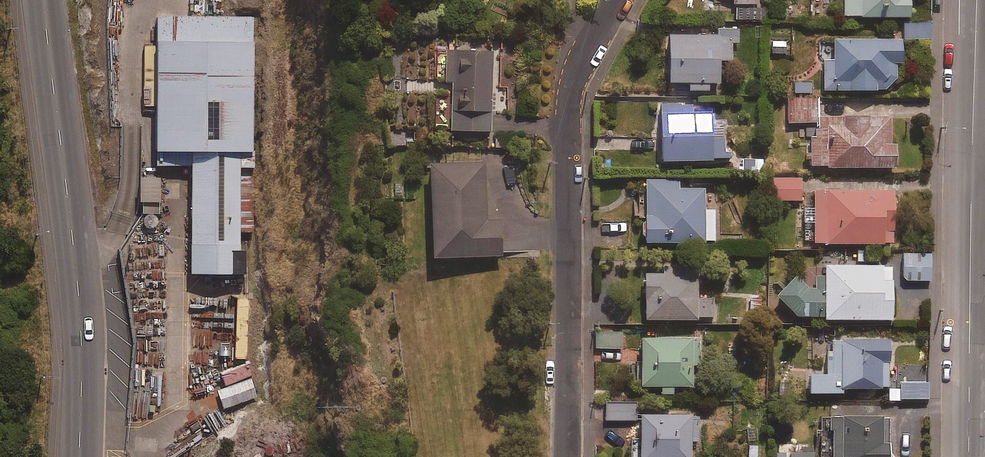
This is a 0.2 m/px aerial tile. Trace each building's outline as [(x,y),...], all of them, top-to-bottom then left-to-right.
[(844,17),(910,15),(909,0),(844,0),(844,17)] [(254,16),(165,15),(163,148),(201,148),(199,268),(250,268),(254,16)] [(930,22),(902,22),(903,38),(931,38),(930,22)] [(789,29),(771,30),(772,54),(790,54),(789,29)] [(739,44),(739,32),(667,33),(668,81),(687,81),(687,90),(706,90),(706,83),(717,83),(717,60),(731,60),(731,44),(739,44)] [(900,39),(834,39),(834,61),(822,61),(822,90),(883,90),(894,79),(895,63),(900,63),(900,39)] [(491,47),(435,48),(436,136),(491,135),(491,47)] [(812,93),(811,81),(789,84),(791,96),(812,93)] [(817,122),(817,98),(788,98),(788,122),(817,122)] [(659,103),(660,136),(632,137),(632,152),(660,152),(660,162),(712,161),(712,158),(724,157),(723,129),(710,130),(709,112),(692,112),(691,102),(659,103)] [(811,168),(895,166),(894,143),(891,143),(890,116),(826,118),(827,138),(810,139),(811,168)] [(764,144),(748,144),(749,163),(740,164),(741,170),(765,170),(764,144)] [(474,161),(415,162),(416,254),(494,253),(494,219),(475,219),(474,161)] [(800,178),(772,178),(772,201),(800,200),(800,178)] [(156,179),(137,180),(139,202),(157,201),(156,179)] [(678,180),(645,180),(646,243),(714,242),(713,210),(704,210),(703,189),(679,189),(678,180)] [(891,190),(813,191),(815,245),(892,243),(891,190)] [(885,250),(854,250),(853,262),(885,263),(885,250)] [(930,254),(903,254),(902,280),(929,281),(930,254)] [(808,289),(794,275),(774,295),(795,316),(824,316),(824,320),(891,319),(890,266),(823,267),(824,289),(808,289)] [(696,268),(662,269),(662,274),(643,274),(644,321),(713,318),(713,299),(697,300),(696,268)] [(249,295),(233,295),(232,329),(249,329),(249,295)] [(621,334),(600,333),(599,348),(621,349),(621,334)] [(698,337),(639,338),(640,387),(660,387),(660,395),(671,394),(670,387),(691,386),(690,365),(699,365),(698,337)] [(888,388),(887,340),(827,341),(828,372),(808,373),(808,394),(840,393),(840,389),(888,388)] [(220,374),(225,388),(217,391),(222,408),(257,398),(248,366),(220,374)] [(888,388),(889,402),(927,399),(927,383),(899,384),(899,388),(888,388)] [(636,403),(604,403),(604,420),(635,420),(636,403)] [(638,416),(638,456),(689,456),(689,441),(696,441),(696,416),(638,416)] [(828,419),(830,456),(888,456),(887,417),(828,419)] [(747,456),(758,456),(757,426),(746,427),(747,456)] [(777,446),(776,456),(815,456),(815,447),(777,446)]
